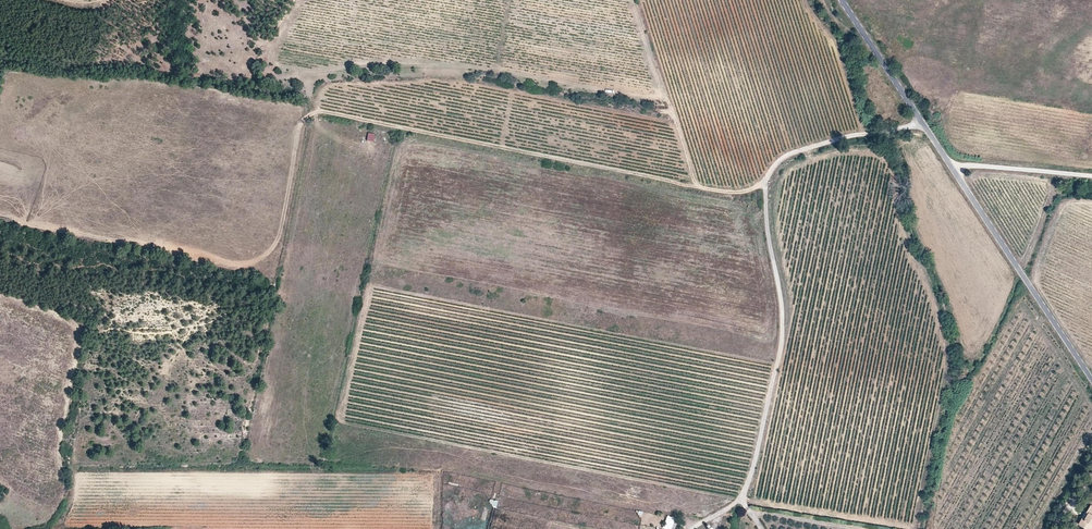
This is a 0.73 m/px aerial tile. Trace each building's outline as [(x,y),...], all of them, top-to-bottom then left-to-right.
[(1088,512),(1084,519),(1082,518),(1079,524),(1085,528),(1088,522),(1091,524),(1091,505),(1090,504),(1087,511),(1088,512)] [(665,528),(669,528),(674,518),(667,515),(661,527),(665,528)]
